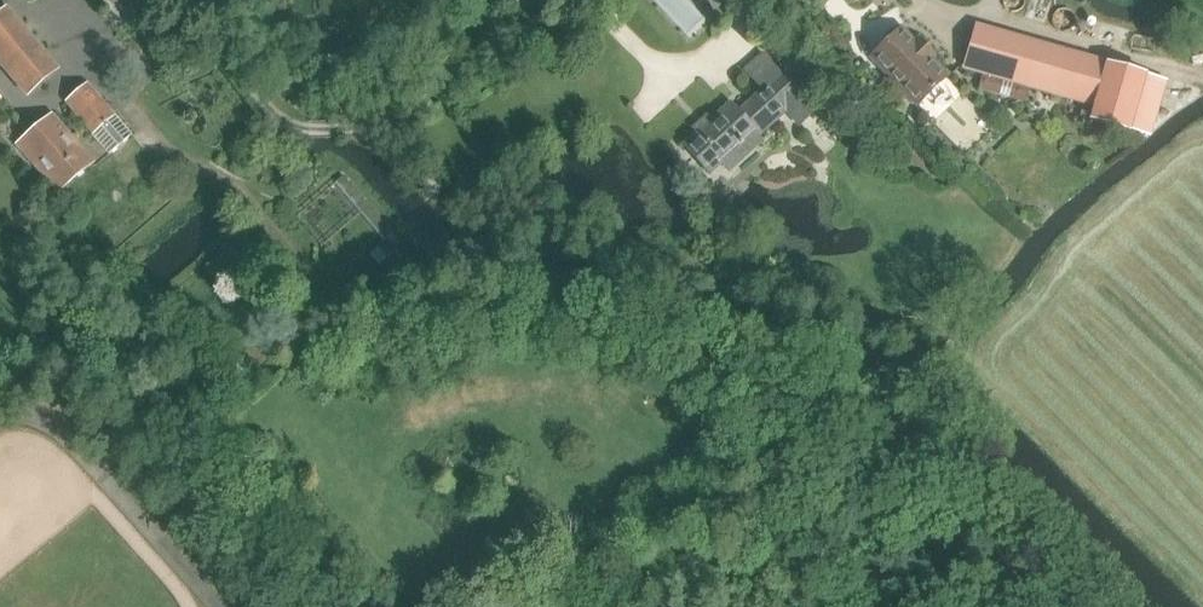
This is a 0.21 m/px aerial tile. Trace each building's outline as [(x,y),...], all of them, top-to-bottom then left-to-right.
[(9,15),(7,13),(0,19),(0,60),(28,93),(55,70),(9,15)] [(1031,88),(1043,45),(977,26),(965,69),(985,74),(980,90),(1024,103),(1028,87),(1031,88)] [(919,41),(915,45),(902,30),(872,59),(918,106),(947,77),(930,60),(933,56),(919,41)] [(1146,75),(1107,64),(1043,45),(1031,88),(1041,91),(1064,97),(1067,98),(1085,103),(1081,118),(1129,132),(1146,75)] [(815,111),(781,74),(763,54),(745,70),(763,90),(740,112),(732,103),(685,147),(710,175),(755,133),(759,137),(787,111),(800,125),(815,111)] [(114,117),(113,116),(88,85),(68,102),(95,133),(114,117)] [(832,106),(806,130),(815,141),(829,129),(837,138),(851,126),(832,106)] [(53,115),(29,135),(19,145),(59,192),(93,163),(53,115)] [(401,263),(404,260),(410,255),(344,177),(335,185),(401,263)] [(701,205),(715,193),(705,181),(691,194),(701,205)]
